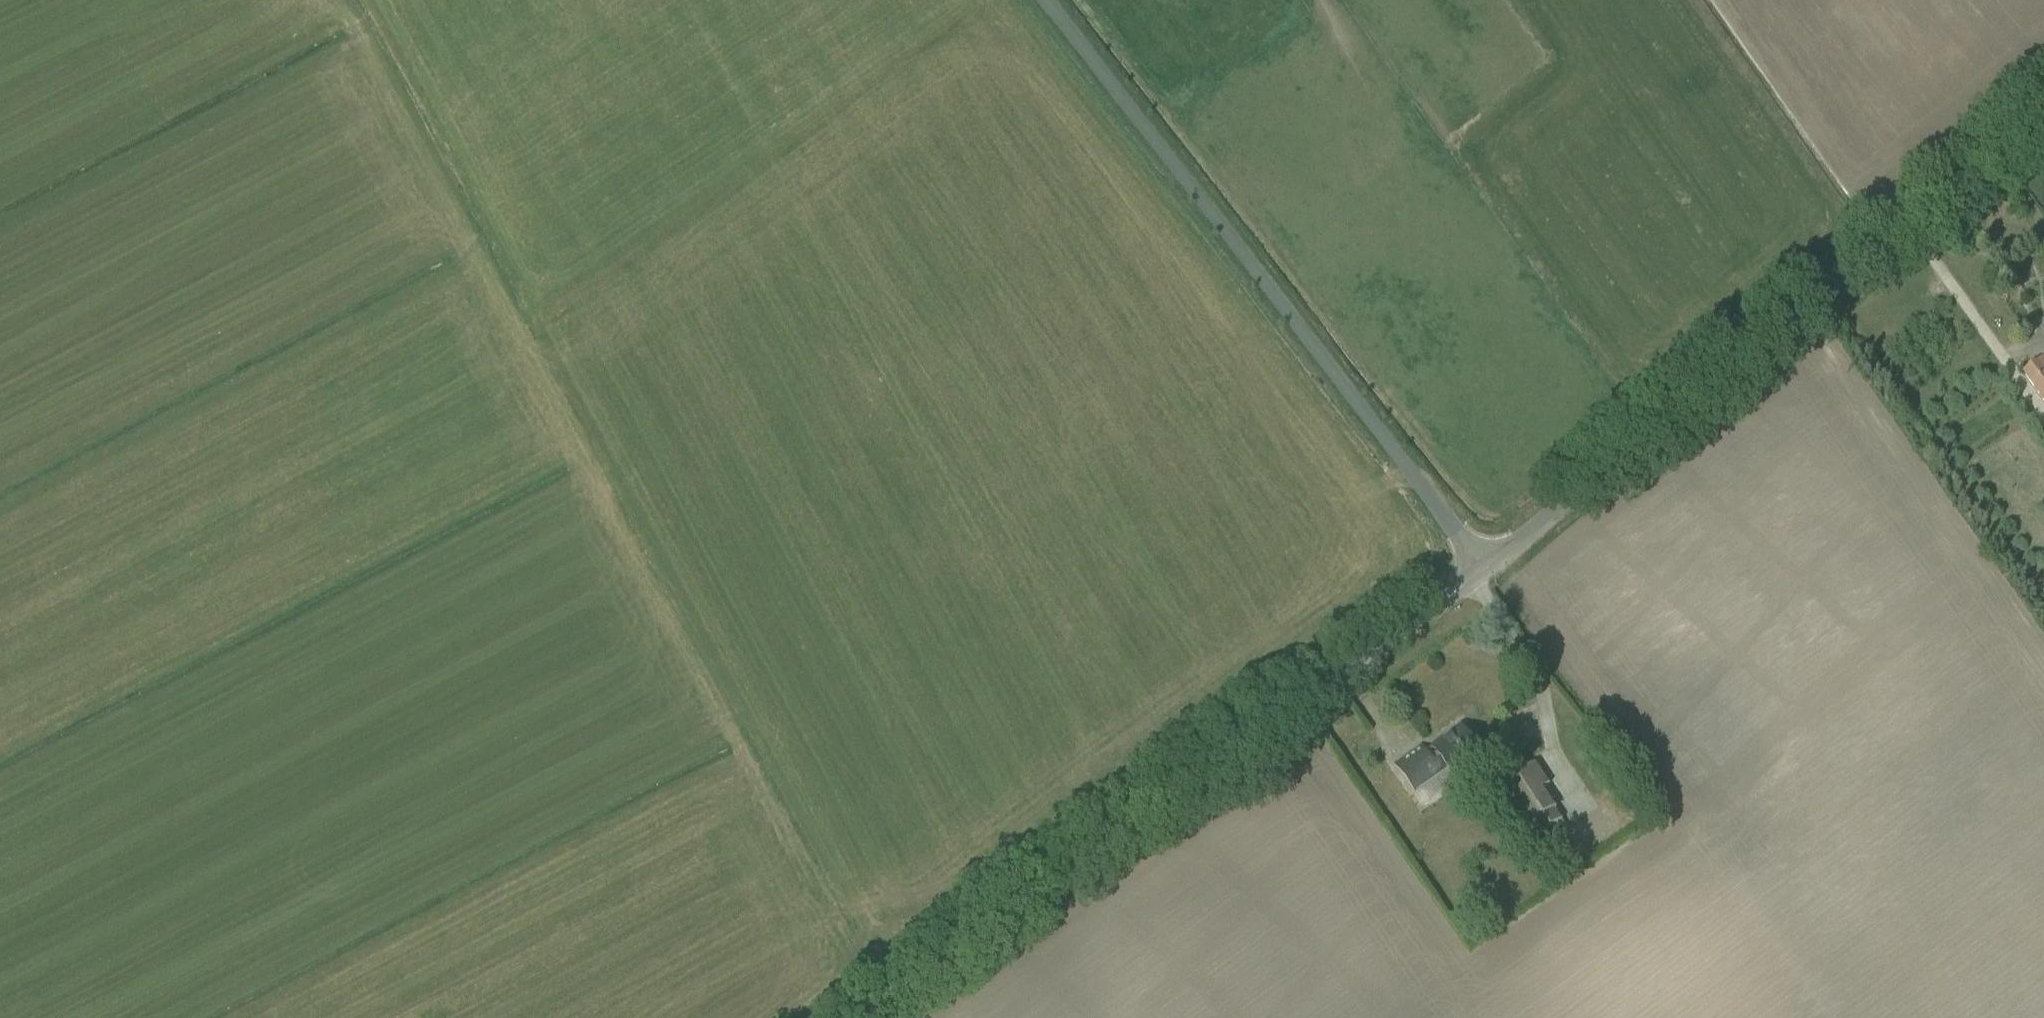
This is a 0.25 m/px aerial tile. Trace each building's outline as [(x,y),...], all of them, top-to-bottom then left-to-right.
[(2025,374),(2043,400),(2043,361),(2025,374)] [(1395,764),(1416,793),(1446,772),(1454,783),(1486,760),(1462,726),(1432,747),(1435,750),(1429,755),(1422,745),(1395,764)] [(1546,843),(1569,829),(1542,788),(1550,782),(1537,762),(1497,788),(1525,830),(1534,824),(1546,843)] [(1477,882),(1477,890),(1485,895),(1492,890),(1492,882),(1485,877),(1477,882)]
